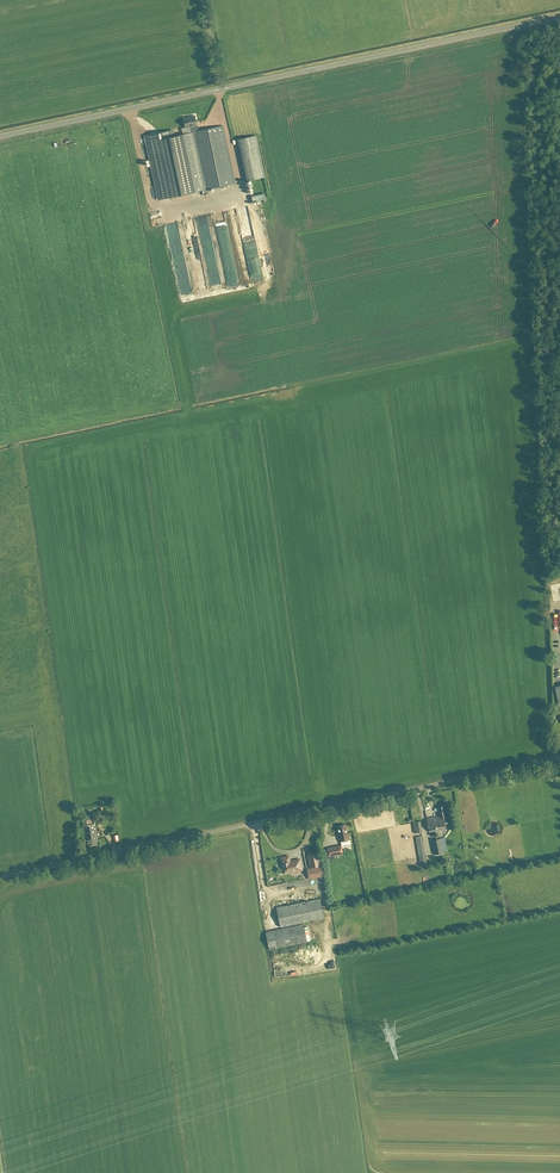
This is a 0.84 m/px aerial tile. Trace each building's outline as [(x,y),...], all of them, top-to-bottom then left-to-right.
[(189,127),(190,133),(173,137),(172,131),(146,136),(160,200),(235,183),(223,126),(198,131),(195,116),(191,117),(183,119),(185,128),(189,127)] [(256,136),(238,139),(247,181),(265,177),(256,136)] [(206,249),(208,260),(218,258),(214,238),(210,239),(212,248),(206,249)] [(208,289),(203,268),(194,270),(199,291),(208,289)] [(182,285),(183,296),(193,295),(192,284),(182,285)] [(439,816),(427,819),(429,832),(449,828),(445,810),(446,810),(445,806),(437,808),(439,816)] [(82,820),(83,826),(87,846),(97,845),(96,837),(97,837),(95,824),(93,818),(82,820)] [(420,822),(413,823),(413,824),(415,834),(422,832),(420,822)] [(337,826),(339,835),(338,835),(340,841),(349,839),(348,833),(347,833),(346,824),(337,826)] [(415,837),(420,866),(427,865),(426,862),(422,836),(415,837)] [(443,852),(440,838),(432,840),(435,854),(443,852)] [(341,846),(327,849),(329,856),(342,853),(341,846)] [(308,856),(311,868),(320,867),(317,854),(308,856)] [(290,862),(289,856),(280,858),(283,872),(288,871),(288,873),(302,870),(299,859),(290,862)] [(323,876),(321,867),(308,869),(309,878),(323,876)] [(280,927),(324,918),(319,897),(281,905),(281,902),(275,903),(280,927)] [(303,924),(266,932),(269,950),(306,942),(303,924)]
